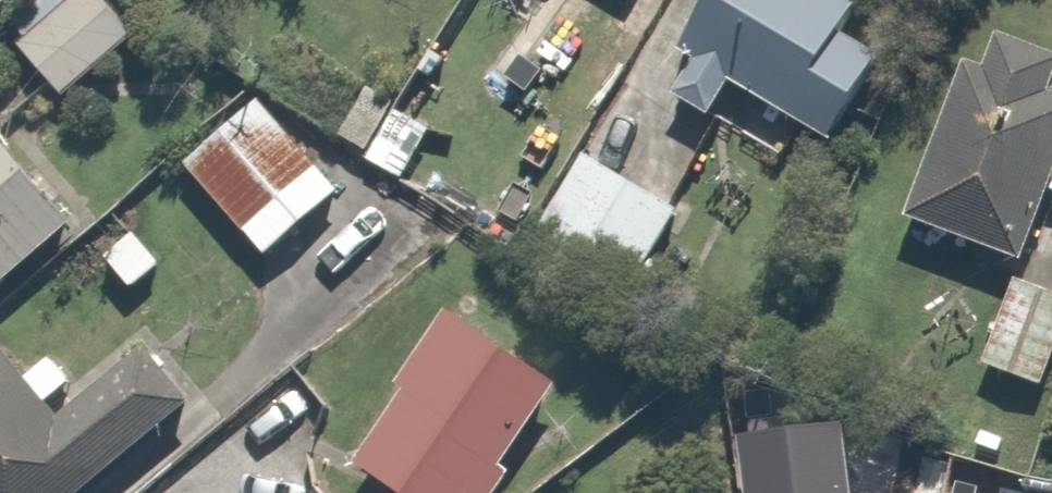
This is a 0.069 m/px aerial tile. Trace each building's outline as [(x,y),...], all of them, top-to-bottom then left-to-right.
[(2,17),(64,95),(133,40),(102,0),(23,0),(2,17)] [(855,0),(713,0),(666,104),(711,124),(725,94),(829,141),(873,45),(843,32),(857,1),(855,0)] [(987,43),(980,64),(963,58),(904,223),(1027,266),(1051,194),(1051,89),(1047,87),(1051,73),(1051,66),(987,43)] [(318,163),(254,100),(182,172),(247,236),(318,163)] [(90,223),(0,119),(0,300),(90,223)] [(692,218),(574,157),(534,235),(652,296),(692,218)] [(1008,280),(981,359),(1049,382),(1051,372),(1051,295),(1008,280)] [(504,459),(551,380),(436,312),(390,389),(400,395),(354,472),(389,492),(499,492),(515,466),(504,459)] [(86,391),(43,344),(14,370),(0,354),(0,492),(82,492),(184,401),(135,347),(86,391)] [(311,479),(293,492),(322,492),(311,479)]
